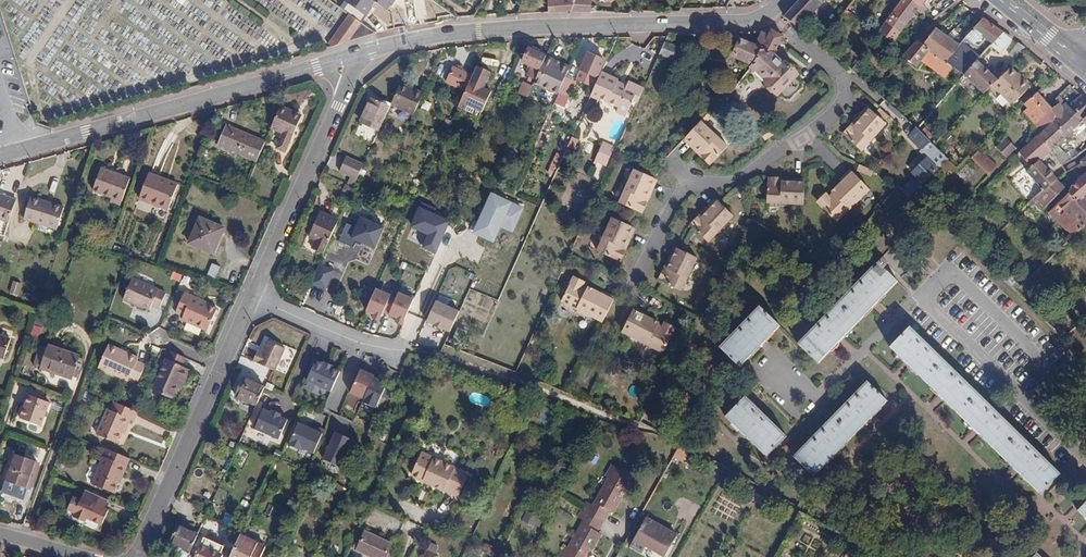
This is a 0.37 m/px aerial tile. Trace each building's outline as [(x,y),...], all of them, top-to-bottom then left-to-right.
[(372,0),(345,0),(345,1),(366,16),(375,3),(372,0)] [(388,10),(395,0),(373,0),(388,10)] [(548,1),(549,11),(549,13),(571,9),(574,2),(575,0),(558,0),(548,1)] [(585,0),(575,0),(574,2),(571,9),(571,11),(581,11),(585,0)] [(790,10),(784,16),(797,25),(821,0),(799,0),(790,10)] [(797,25),(799,27),(825,0),(821,0),(797,25)] [(913,2),(910,0),(902,0),(900,3),(891,13),(885,21),(900,32),(901,31),(916,10),(919,7),(913,2)] [(891,13),(900,3),(896,0),(892,0),(885,8),(891,13)] [(532,6),(522,6),(518,14),(532,13),(532,6)] [(926,14),(927,13),(919,7),(916,10),(923,16),(926,14)] [(350,14),(329,44),(332,46),(336,45),(374,33),(350,14)] [(868,18),(863,14),(860,18),(866,23),(868,18)] [(1003,32),(983,17),(982,18),(974,29),(963,39),(958,45),(946,63),(952,66),(964,74),(966,72),(976,60),(980,56),(983,54),(972,46),(981,36),(993,44),(996,41),(1003,32)] [(878,31),(893,41),(900,32),(885,21),(878,31)] [(958,45),(935,28),(922,45),(924,46),(946,63),(958,45)] [(783,37),(772,30),(769,36),(766,41),(761,51),(773,56),(783,37)] [(907,30),(904,34),(910,38),(913,35),(907,30)] [(769,36),(761,31),(758,37),(766,41),(769,36)] [(1000,53),(1012,38),(1003,32),(996,41),(993,44),(991,46),(1000,53)] [(761,51),(766,41),(758,37),(754,46),(740,39),(733,55),(752,64),(755,61),(759,54),(761,51)] [(924,46),(922,45),(918,41),(905,56),(917,65),(922,59),(933,68),(935,66),(946,74),(952,66),(946,63),(924,46)] [(682,62),(686,50),(664,42),(659,55),(682,62)] [(1015,59),(1024,47),(1017,42),(1008,54),(1015,59)] [(532,66),(539,69),(546,55),(528,47),(522,61),(532,66)] [(773,56),(761,51),(759,54),(770,64),(775,59),(773,56)] [(597,77),(605,60),(587,52),(580,70),(596,77),(597,77)] [(759,54),(755,61),(752,64),(750,67),(753,71),(756,70),(766,80),(764,81),(778,95),(780,92),(785,97),(790,97),(800,87),(799,82),(795,78),(797,74),(788,64),(784,67),(775,59),(770,64),(759,54)] [(535,80),(533,83),(557,94),(559,90),(564,79),(565,77),(570,66),(546,55),(539,69),(535,80)] [(976,60),(966,72),(964,74),(984,94),(993,86),(995,83),(997,80),(976,60)] [(446,81),(465,90),(472,75),(453,66),(446,81)] [(528,76),(535,80),(539,69),(532,66),(528,76)] [(491,74),(477,68),(465,90),(457,107),(471,114),(474,109),(481,113),(491,92),(485,88),(491,74)] [(997,80),(995,83),(993,86),(1011,104),(1029,87),(1011,68),(997,80)] [(592,87),(596,77),(580,70),(576,80),(592,87)] [(628,82),(627,85),(600,74),(599,77),(590,97),(597,101),(598,99),(628,112),(633,101),(637,103),(643,89),(644,89),(628,82)] [(566,93),(572,80),(565,77),(564,79),(559,90),(566,93)] [(523,82),(519,92),(527,96),(532,86),(523,82)] [(400,83),(391,104),(413,114),(422,93),(400,83)] [(561,103),(566,93),(559,90),(557,94),(555,99),(561,103)] [(1050,108),(1037,93),(1025,103),(1028,107),(1024,111),(1035,123),(1051,109),(1050,108)] [(1058,101),(1059,103),(1065,110),(1077,125),(1082,120),(1084,118),(1085,117),(1085,98),(1085,97),(1083,95),(1069,107),(1061,99),(1058,101)] [(371,99),(361,122),(379,130),(390,107),(371,99)] [(1065,110),(1059,103),(1051,109),(1056,118),(1065,110)] [(278,107),(269,128),(278,132),(288,111),(278,107)] [(842,134),(861,151),(885,124),(870,110),(855,126),(852,124),(842,134)] [(1077,125),(1065,110),(1056,118),(1044,129),(1057,144),(1077,125)] [(292,120),(294,114),(288,111),(278,132),(284,135),(278,151),(288,155),(302,124),(292,120)] [(302,124),(304,119),(294,114),(292,120),(302,124)] [(730,145),(703,118),(701,120),(686,137),(702,152),(700,155),(710,165),(730,145)] [(446,119),(443,125),(448,128),(451,121),(446,119)] [(913,173),(915,176),(901,190),(909,197),(947,158),(938,149),(934,145),(929,140),(921,132),(917,128),(912,123),(904,132),(920,149),(919,150),(927,158),(913,173)] [(225,127),(218,146),(255,162),(264,142),(225,127)] [(933,136),(924,128),(921,132),(929,140),(933,136)] [(772,135),(767,129),(760,135),(764,141),(772,135)] [(1047,154),(1051,150),(1057,144),(1044,129),(1034,139),(1047,154)] [(577,140),(571,137),(563,156),(571,160),(576,148),(575,147),(577,140)] [(1017,148),(1006,139),(997,148),(1007,158),(1017,148)] [(1034,139),(1023,148),(1019,153),(1032,167),(1039,161),(1042,158),(1047,154),(1034,139)] [(609,144),(603,141),(593,163),(596,164),(597,162),(606,165),(615,144),(610,141),(609,144)] [(998,166),(980,149),(972,158),(989,175),(998,166)] [(632,155),(621,150),(619,153),(630,159),(632,155)] [(351,176),(348,183),(354,186),(364,164),(346,156),(340,171),(351,176)] [(1032,167),(1027,172),(1043,188),(1045,190),(1057,180),(1039,161),(1032,167)] [(101,168),(91,193),(121,204),(130,179),(101,168)] [(654,179),(632,169),(617,203),(642,213),(648,202),(644,200),(654,179)] [(820,201),(821,206),(837,221),(869,190),(851,171),(840,181),(842,182),(831,192),(835,196),(831,199),(829,197),(824,197),(820,201)] [(1085,224),(1085,172),(1071,187),(1068,193),(1049,212),(1073,237),(1085,224)] [(147,174),(137,199),(167,209),(176,184),(168,181),(167,182),(163,180),(163,179),(147,174)] [(769,179),(768,204),(803,206),(804,184),(784,183),(784,180),(769,179)] [(1045,190),(1043,188),(1032,199),(1042,211),(1065,188),(1057,180),(1045,190)] [(526,206),(490,193),(474,232),(494,242),(502,227),(515,232),(526,206)] [(8,225),(16,200),(5,197),(0,212),(0,222),(8,225)] [(30,197),(23,219),(57,229),(63,208),(30,197)] [(699,216),(690,226),(708,243),(733,217),(717,202),(702,218),(699,216)] [(450,220),(417,207),(409,227),(428,235),(422,248),(436,253),(450,220)] [(313,248),(324,253),(338,220),(321,212),(310,237),(317,240),(313,248)] [(385,226),(356,214),(352,225),(346,222),(339,241),(354,247),(356,242),(376,250),(385,226)] [(743,225),(747,228),(753,218),(749,216),(743,225)] [(965,223),(958,216),(945,229),(953,236),(965,223)] [(199,217),(188,243),(212,254),(223,228),(199,217)] [(632,227),(611,217),(595,251),(620,262),(627,249),(623,247),(632,227)] [(916,262),(897,243),(882,258),(901,277),(916,262)] [(665,269),(659,281),(680,291),(697,258),(677,249),(667,270),(665,269)] [(818,362),(897,281),(878,263),(877,262),(798,343),(818,362)] [(212,264),(206,277),(214,281),(219,268),(212,264)] [(334,271),(319,265),(311,285),(326,291),(334,271)] [(180,282),(182,275),(173,272),(170,279),(180,282)] [(152,304),(159,307),(166,294),(133,278),(124,299),(133,304),(134,302),(149,309),(152,304)] [(572,280),(562,301),(602,322),(615,297),(602,291),(600,294),(588,288),(586,292),(582,290),(583,287),(582,281),(577,279),(572,280)] [(12,281),(9,293),(19,296),(22,284),(12,281)] [(393,294),(376,287),(366,311),(374,314),(372,318),(381,322),(385,314),(392,296),(393,294)] [(415,298),(399,293),(396,298),(389,315),(398,319),(396,322),(403,324),(415,298)] [(183,318),(182,321),(206,332),(216,311),(200,303),(201,301),(185,294),(175,314),(183,318)] [(389,315),(396,298),(392,296),(385,314),(389,315)] [(450,333),(460,311),(437,301),(427,322),(450,333)] [(759,306),(719,347),(739,366),(779,325),(759,306)] [(647,317),(648,314),(634,307),(633,310),(622,332),(664,352),(674,332),(674,328),(669,324),(663,327),(662,330),(657,328),(659,323),(647,317)] [(1051,315),(1045,320),(1063,339),(1069,334),(1051,315)] [(30,335),(38,337),(41,327),(33,325),(30,335)] [(967,423),(1040,494),(1060,474),(1003,419),(909,327),(890,347),(967,423)] [(462,331),(457,328),(452,341),(460,345),(464,337),(460,336),(462,331)] [(3,360),(10,340),(0,336),(0,359),(3,360)] [(261,352),(258,351),(253,363),(271,371),(281,350),(266,343),(261,352)] [(108,344),(99,366),(128,380),(130,378),(135,380),(137,381),(145,365),(137,361),(139,358),(126,352),(124,355),(118,351),(119,349),(108,344)] [(48,347),(42,345),(37,361),(43,363),(40,370),(70,381),(73,374),(78,376),(84,357),(49,345),(48,347)] [(157,357),(160,349),(153,346),(150,353),(157,357)] [(284,351),(281,350),(271,371),(274,373),(276,369),(284,351)] [(295,355),(284,351),(276,369),(286,374),(295,355)] [(180,367),(184,359),(168,352),(151,389),(170,398),(175,387),(178,380),(182,382),(187,370),(180,367)] [(322,364),(315,362),(307,381),(331,391),(340,371),(331,368),(333,365),(323,361),(322,364)] [(375,375),(361,369),(350,393),(364,399),(375,375)] [(393,383),(375,375),(364,399),(363,402),(380,410),(393,383)] [(243,378),(235,396),(256,406),(264,388),(243,378)] [(887,400),(867,381),(794,457),(813,476),(887,400)] [(50,403),(28,394),(19,418),(41,427),(50,403)] [(767,455),(786,436),(745,396),(726,416),(767,455)] [(137,412),(126,407),(112,401),(96,436),(113,444),(117,435),(120,428),(124,431),(128,421),(132,423),(137,412)] [(271,412),(262,409),(253,430),(279,440),(287,420),(281,417),(282,415),(271,411),(271,412)] [(313,453),(322,433),(298,422),(288,446),(301,451),(302,448),(313,453)] [(351,439),(335,432),(323,459),(339,466),(351,439)] [(684,462),(689,452),(678,446),(672,456),(684,462)] [(119,478),(127,460),(104,449),(100,456),(102,458),(90,484),(109,493),(118,477),(119,478)] [(431,485),(430,487),(440,491),(451,468),(421,452),(409,476),(412,478),(419,481),(422,481),(431,485)] [(8,465),(2,479),(30,489),(38,464),(8,453),(4,464),(8,465)] [(568,555),(573,556),(582,556),(588,545),(595,549),(602,534),(600,532),(610,513),(614,515),(635,474),(611,462),(604,476),(608,477),(593,506),(587,503),(580,516),(586,519),(568,555)] [(454,469),(451,468),(440,491),(443,493),(443,491),(457,498),(467,477),(453,470),(454,469)] [(93,505),(96,497),(84,491),(79,502),(73,499),(67,513),(73,515),(72,519),(83,524),(85,521),(96,525),(103,510),(93,505)] [(542,519),(526,512),(522,520),(538,527),(542,519)] [(223,516),(219,525),(232,531),(236,522),(223,516)] [(646,546),(664,556),(677,534),(646,517),(629,547),(641,554),(646,546)] [(177,524),(169,543),(190,552),(198,534),(177,524)] [(365,532),(359,544),(356,551),(368,556),(385,556),(391,544),(365,532)] [(265,546),(240,535),(230,556),(260,556),(265,546)] [(195,556),(221,556),(222,556),(220,555),(223,547),(204,538),(195,556)] [(486,544),(482,551),(493,556),(497,548),(486,544)]
